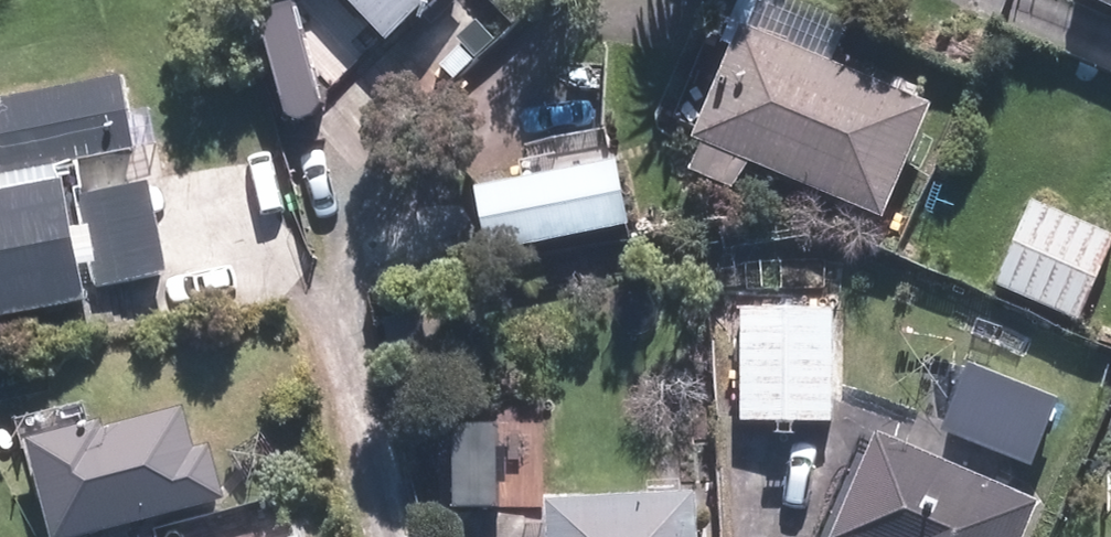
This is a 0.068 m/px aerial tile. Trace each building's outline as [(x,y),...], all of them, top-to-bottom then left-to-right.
[(393,43),(439,0),(353,0),(393,43)] [(756,15),(690,175),(726,189),(739,157),(895,221),(948,94),(756,15)] [(95,298),(92,287),(172,270),(152,177),(138,180),(133,154),(164,148),(155,106),(134,111),(126,74),(0,101),(0,319),(95,298)] [(623,163),(483,191),(496,255),(636,226),(623,163)] [(1110,250),(1110,233),(1034,201),(997,287),(1081,322),(1110,250)] [(836,425),(838,308),(745,306),(743,423),(836,425)] [(222,497),(208,441),(193,445),(182,404),(102,425),(100,418),(26,437),(52,536),(64,536),(222,497)] [(443,420),(444,514),(553,512),(552,419),(443,420)] [(1042,501),(881,434),(839,536),(1027,536),(1042,501)] [(705,496),(556,498),(556,536),(706,536),(705,496)]
